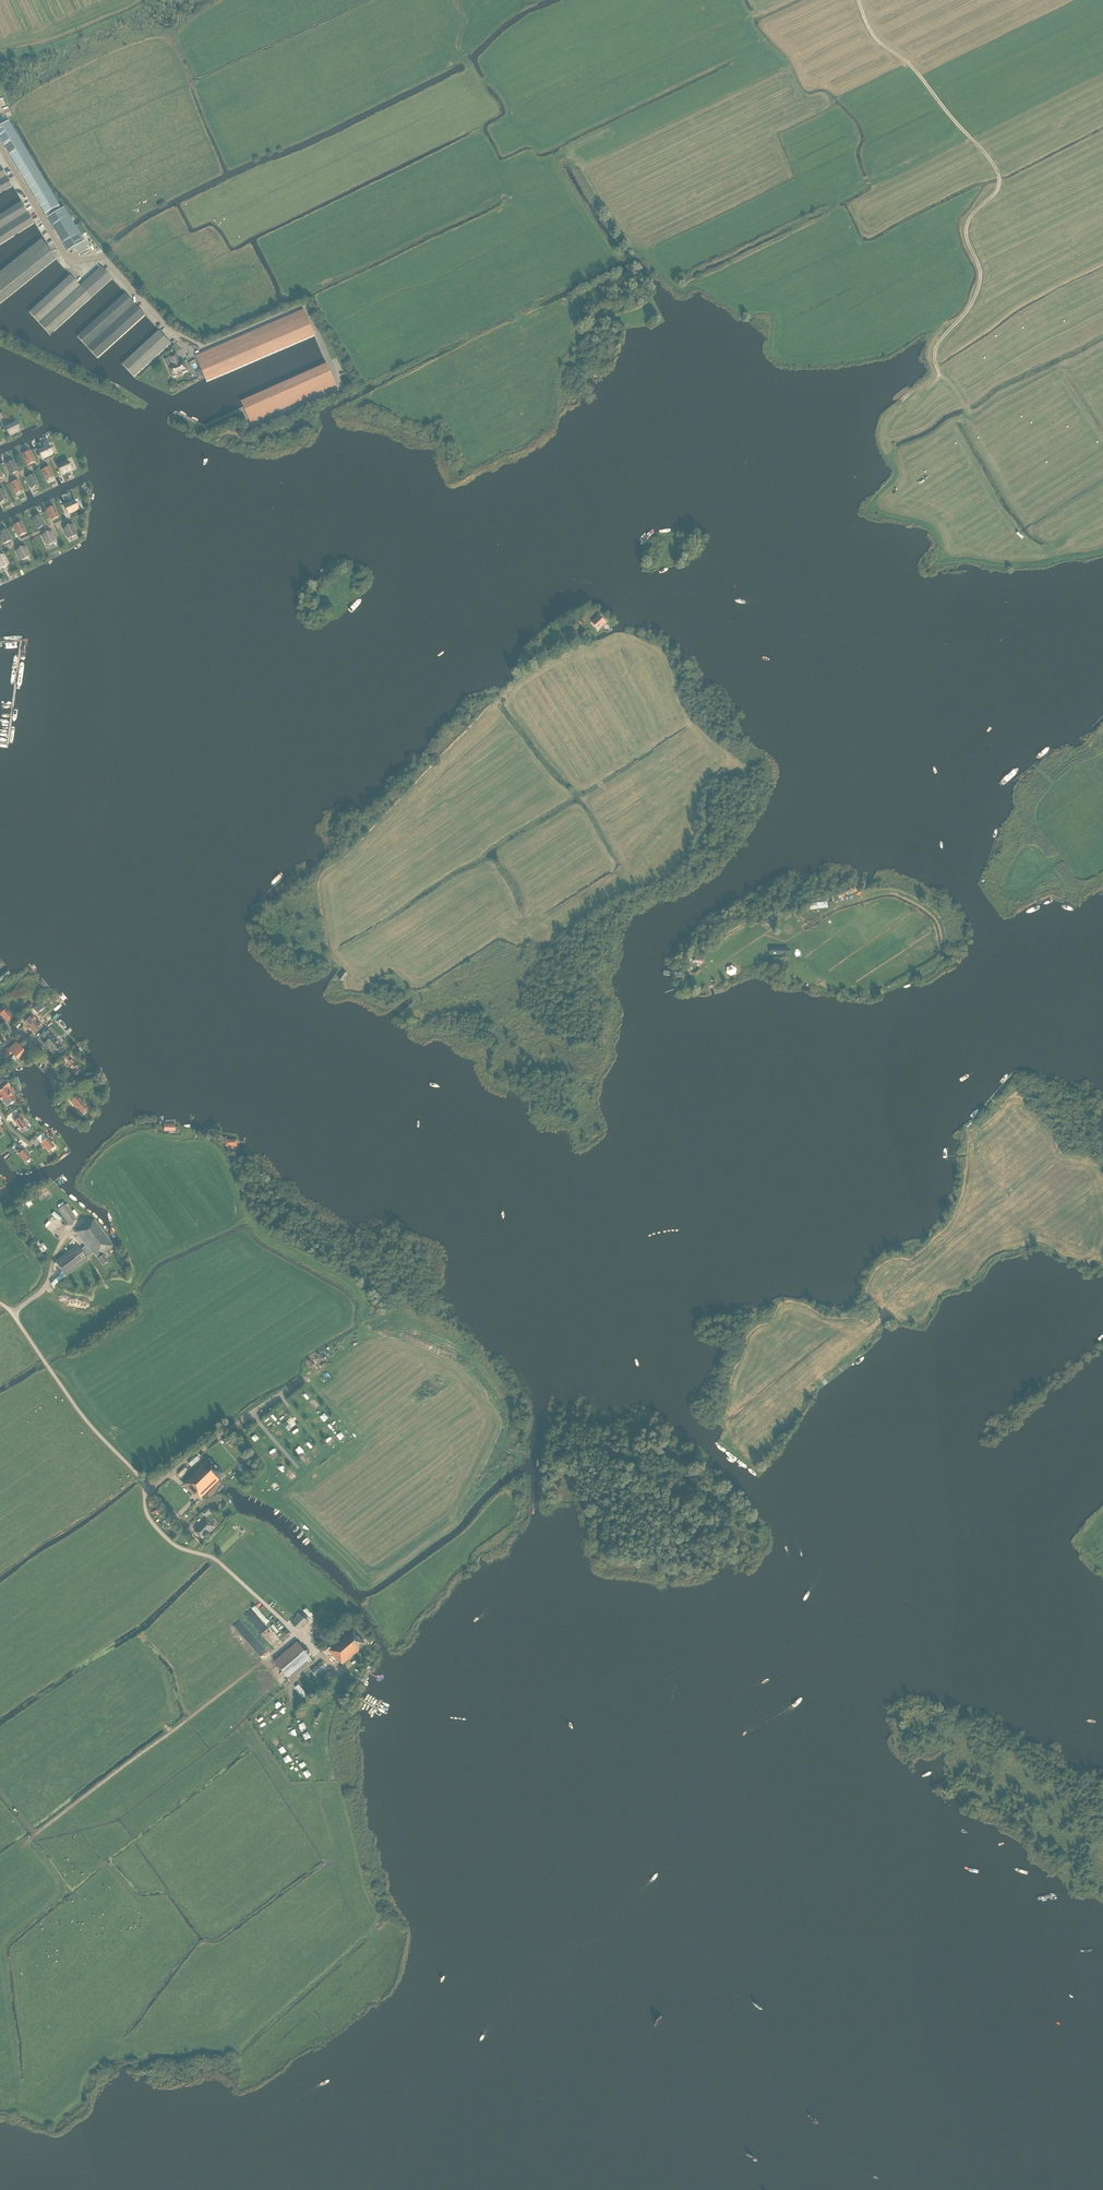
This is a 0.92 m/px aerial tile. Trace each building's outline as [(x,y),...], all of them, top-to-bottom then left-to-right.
[(0,127),(0,141),(45,216),(60,207),(9,122),(0,127)] [(6,177),(0,180),(0,193),(12,187),(6,177)] [(21,202),(0,215),(0,230),(27,213),(21,202)] [(88,249),(64,208),(47,218),(67,252),(74,248),(78,256),(88,249)] [(27,213),(0,230),(0,245),(34,224),(27,213)] [(41,240),(0,272),(0,287),(48,249),(41,240)] [(48,249),(0,287),(0,302),(55,259),(48,249)] [(112,279),(102,268),(81,287),(80,286),(39,324),(50,335),(112,279)] [(80,286),(70,275),(29,312),(39,324),(80,286)] [(135,305),(125,293),(78,336),(88,348),(135,305)] [(145,316),(135,305),(88,348),(98,359),(145,316)] [(304,309),(195,356),(206,382),(315,336),(304,309)] [(171,344),(159,331),(122,364),(134,377),(171,344)] [(181,364),(176,353),(169,357),(173,366),(169,367),(173,378),(181,375),(181,373),(187,370),(184,363),(181,364)] [(336,384),(326,362),(240,400),(250,422),(336,384)] [(17,432),(19,431),(18,426),(15,423),(14,423),(6,427),(10,435),(17,432)] [(50,455),(52,454),(51,449),(48,446),(47,446),(39,450),(43,458),(50,455)] [(24,457),(28,465),(34,462),(31,454),(30,452),(26,453),(23,455),(24,457)] [(69,470),(71,469),(70,465),(67,461),(65,462),(58,465),(61,474),(69,470)] [(7,467),(10,475),(17,471),(14,463),(13,462),(9,463),(6,465),(7,467)] [(46,478),(46,480),(50,479),(53,477),(52,475),(49,467),(42,470),(45,478),(46,478)] [(30,486),(31,488),(34,487),(37,485),(37,483),(33,475),(26,478),(30,486)] [(14,492),(15,493),(19,492),(22,490),(21,488),(18,480),(11,484),(14,492)] [(76,510),(78,509),(77,505),(74,501),(72,502),(72,501),(65,505),(68,514),(76,510)] [(48,512),(51,520),(58,517),(55,509),(54,509),(54,507),(50,508),(47,510),(48,512)] [(41,518),(40,516),(36,517),(33,519),(34,521),(37,529),(44,526),(41,518)] [(22,525),(21,523),(17,524),(14,526),(15,528),(18,536),(25,533),(22,525)] [(67,537),(68,538),(73,537),(76,534),(76,533),(72,525),(64,529),(67,537)] [(6,531),(3,532),(0,533),(0,535),(4,543),(11,540),(7,532),(6,531)] [(46,544),(47,545),(51,544),(55,541),(54,540),(51,532),(42,536),(46,544)] [(20,559),(21,560),(25,559),(29,556),(28,555),(25,547),(16,551),(20,559)] [(4,555),(0,557),(0,568),(4,567),(8,564),(7,563),(4,555)] [(599,617),(592,624),(598,630),(601,627),(602,626),(600,624),(602,621),(599,617)] [(808,909),(828,907),(827,897),(813,898),(813,902),(808,902),(808,909)] [(699,966),(705,960),(698,954),(692,960),(699,966)] [(0,976),(0,982),(2,981),(9,974),(6,971),(0,976)] [(342,982),(348,974),(343,971),(338,978),(342,982)] [(3,1006),(0,1009),(0,1012),(1,1013),(4,1017),(3,1018),(7,1022),(13,1016),(6,1009),(3,1006)] [(32,1015),(29,1013),(22,1019),(24,1022),(27,1026),(26,1027),(29,1030),(30,1030),(35,1034),(43,1027),(32,1015)] [(46,1030),(42,1034),(48,1041),(45,1043),(54,1053),(55,1053),(58,1055),(62,1051),(60,1048),(61,1047),(52,1037),(53,1037),(46,1030)] [(12,1038),(0,1048),(0,1054),(1,1054),(2,1055),(6,1059),(11,1053),(17,1059),(25,1052),(16,1042),(16,1043),(12,1038)] [(70,1059),(69,1057),(62,1064),(64,1066),(66,1064),(70,1068),(69,1068),(74,1073),(79,1069),(74,1064),(75,1063),(70,1058),(70,1059)] [(16,1099),(8,1088),(10,1086),(6,1081),(0,1086),(0,1091),(0,1099),(1,1101),(2,1100),(7,1106),(16,1099)] [(87,1108),(83,1104),(84,1103),(77,1096),(71,1102),(81,1113),(87,1108)] [(21,1130),(27,1126),(23,1121),(25,1119),(21,1114),(15,1118),(16,1121),(14,1122),(21,1130)] [(175,1127),(175,1125),(169,1125),(165,1125),(165,1131),(175,1131),(175,1133),(178,1133),(178,1127),(175,1127)] [(47,1138),(43,1133),(36,1138),(40,1143),(41,1143),(45,1147),(45,1146),(49,1151),(50,1150),(52,1152),(56,1149),(54,1147),(55,1146),(52,1142),(51,1142),(47,1138)] [(236,1146),(237,1141),(227,1140),(227,1137),(224,1137),(224,1143),(226,1143),(226,1146),(230,1146),(230,1149),(233,1149),(233,1146),(236,1146)] [(24,1161),(30,1157),(22,1147),(16,1151),(24,1161)] [(76,1219),(65,1204),(58,1210),(68,1225),(76,1219)] [(59,1220),(62,1218),(54,1211),(52,1213),(59,1220)] [(113,1246),(94,1220),(90,1223),(89,1222),(82,1227),(81,1225),(78,1227),(79,1229),(77,1230),(76,1229),(74,1231),(75,1232),(85,1246),(80,1250),(77,1245),(55,1262),(66,1276),(88,1260),(87,1258),(94,1253),(102,1266),(108,1262),(102,1253),(113,1246)] [(301,1394),(306,1398),(310,1394),(306,1389),(301,1394)] [(299,1454),(304,1451),(301,1446),(295,1450),(299,1454)] [(308,1454),(304,1458),(308,1463),(313,1460),(308,1454)] [(200,1459),(197,1456),(188,1464),(191,1467),(200,1459)] [(209,1458),(183,1484),(199,1500),(219,1480),(217,1478),(223,1473),(209,1458)] [(243,1461),(236,1466),(241,1473),(248,1468),(243,1461)] [(202,1512),(207,1516),(212,1512),(207,1507),(202,1512)] [(198,1529),(195,1532),(201,1538),(205,1535),(206,1536),(214,1527),(206,1518),(197,1527),(198,1529)] [(178,1531),(173,1536),(176,1539),(181,1534),(178,1531)] [(298,1629),(307,1620),(300,1613),(291,1622),(298,1629)] [(365,1644),(353,1631),(347,1637),(346,1635),(327,1650),(328,1651),(327,1653),(327,1654),(329,1652),(338,1662),(339,1661),(343,1665),(359,1650),(359,1649),(365,1644)] [(309,1665),(314,1661),(297,1642),(274,1662),(289,1679),(296,1673),(302,1668),(308,1663),(309,1665)] [(322,1662),(311,1672),(315,1677),(327,1667),(322,1662)] [(307,1695),(299,1684),(295,1687),(304,1698),(307,1695)]
